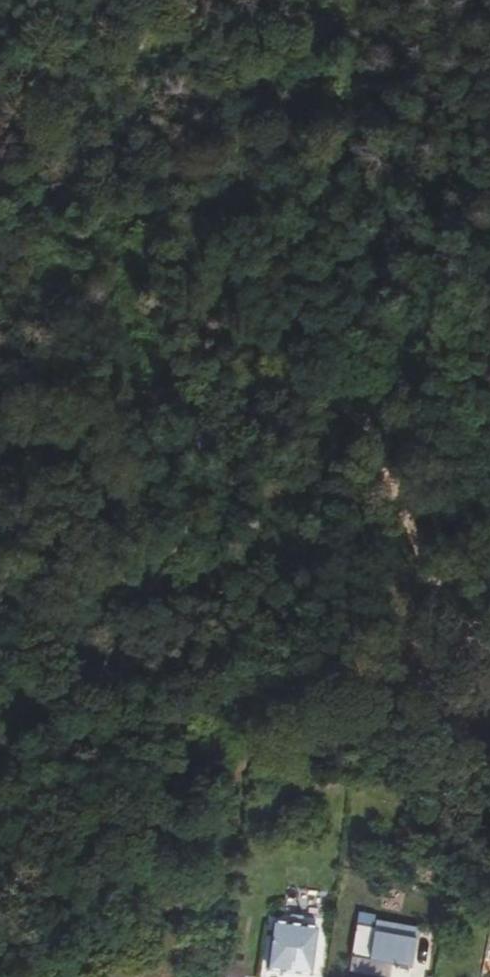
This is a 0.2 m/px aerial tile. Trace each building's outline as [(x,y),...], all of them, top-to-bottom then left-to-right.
[(314,976),(310,975),(316,930),(271,924),(263,976),(314,976)] [(241,964),(226,962),(224,976),(239,976),(241,964)]
